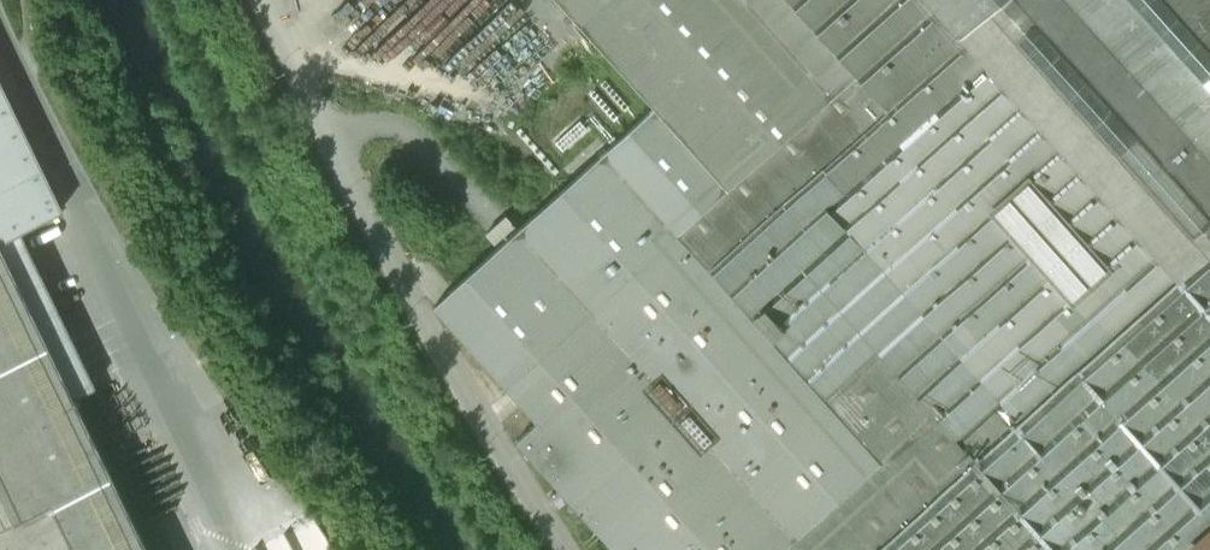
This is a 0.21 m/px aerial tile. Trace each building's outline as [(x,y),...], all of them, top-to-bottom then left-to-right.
[(528,41),(518,30),(535,14),(521,0),(452,0),(509,59),(528,41)] [(656,114),(725,190),(855,74),(788,0),(554,0),(656,114)] [(855,74),(725,190),(677,234),(825,397),(876,351),(958,442),(887,506),(904,525),(1209,250),(1209,0),(788,0),(855,74)] [(74,398),(94,388),(20,233),(63,212),(0,79),(0,242),(74,398)] [(656,114),(436,313),(540,428),(518,448),(608,548),(610,549),(783,549),(882,460),(825,397),(677,234),(725,190),(656,114)] [(11,549),(148,549),(74,398),(0,242),(0,527),(11,549)] [(904,525),(875,549),(1209,549),(1209,250),(904,525)] [(825,397),(882,460),(783,549),(875,549),(904,525),(887,506),(958,442),(876,351),(825,397)] [(0,527),(0,549),(11,549),(0,527)]
